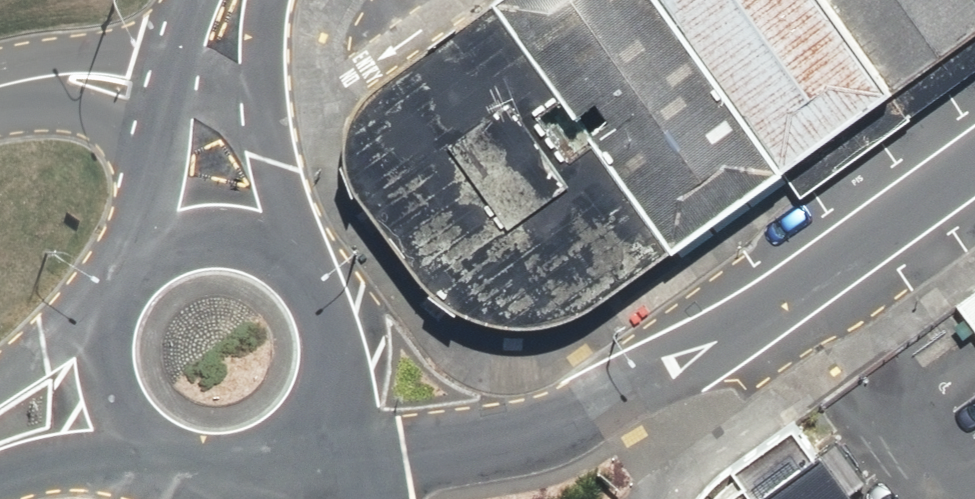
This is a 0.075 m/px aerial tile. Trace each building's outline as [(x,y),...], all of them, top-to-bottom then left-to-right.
[(665,254),(777,172),(653,0),(495,0),(487,6),(555,102),(569,121),(590,106),(601,121),(580,136),(587,145),(665,254)] [(777,172),(887,93),(822,0),(653,0),(777,172)] [(887,93),(974,30),(974,0),(822,0),(887,93)] [(555,102),(487,6),(360,93),(345,114),(338,138),(338,167),(347,194),(411,282),(429,302),(455,315),(483,325),(514,329),(546,327),(577,316),(665,254),(587,145),(561,161),(531,119),(555,102)] [(953,307),(963,319),(951,327),(960,340),(972,332),(974,336),(974,291),(953,307)] [(842,495),(863,480),(832,437),(804,456),(785,429),(722,471),(699,491),(693,498),(845,498),(842,495)]
